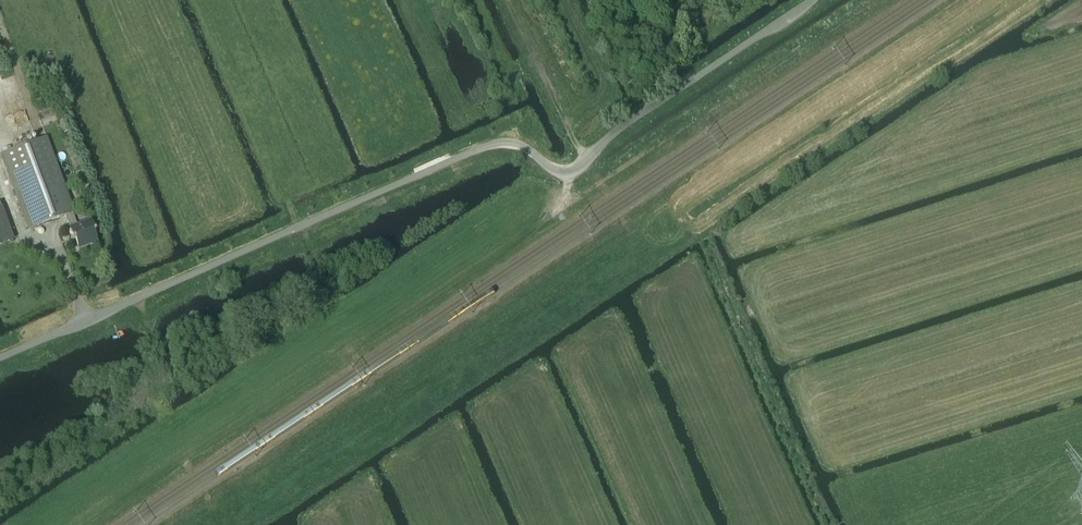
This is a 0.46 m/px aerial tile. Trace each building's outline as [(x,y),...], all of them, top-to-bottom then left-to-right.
[(47,137),(10,151),(3,154),(31,229),(65,216),(69,227),(72,237),(74,236),(79,249),(97,242),(94,233),(96,232),(91,219),(76,225),(72,213),(75,212),(47,137)] [(0,207),(0,246),(14,240),(2,207),(0,207)]
